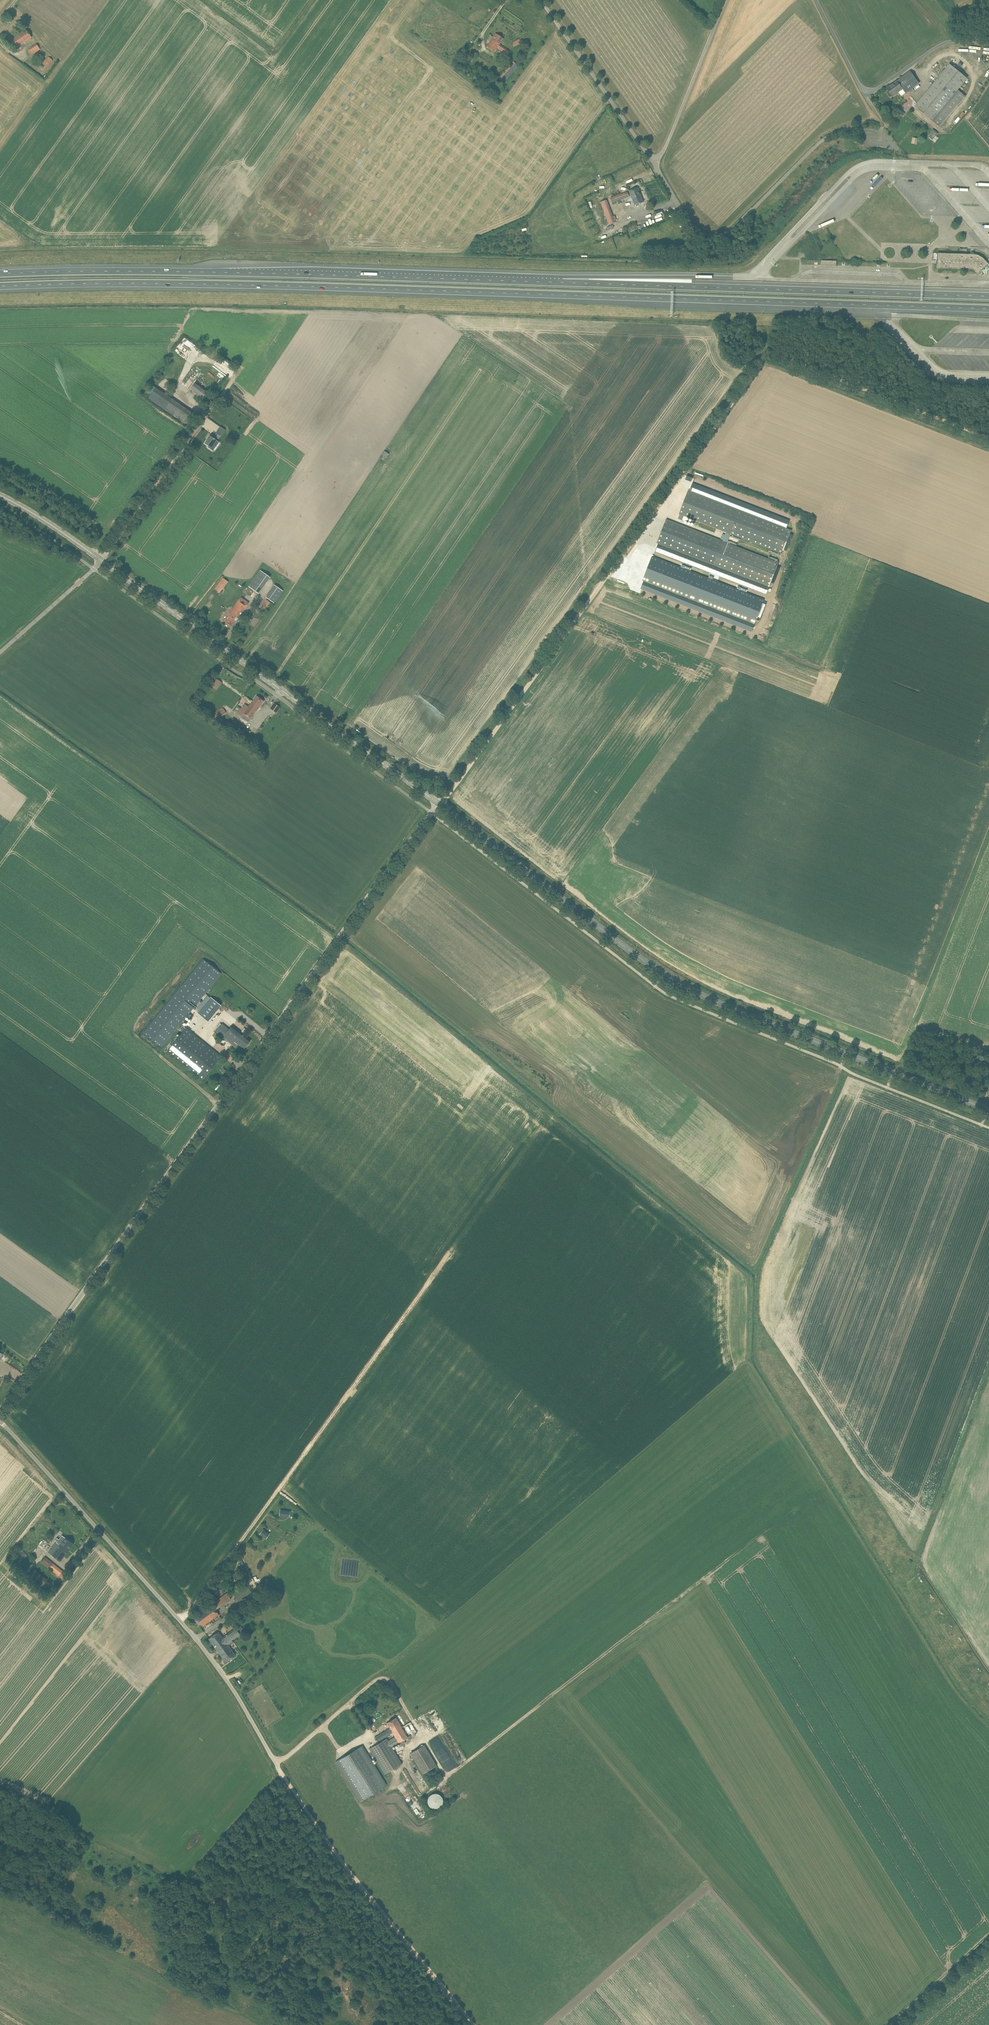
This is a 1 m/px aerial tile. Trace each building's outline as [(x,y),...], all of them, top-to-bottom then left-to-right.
[(32,37),(26,29),(11,40),(17,48),(32,37)] [(503,39),(495,33),(486,47),(494,52),(497,48),(507,55),(509,51),(499,44),(503,39)] [(40,49),(37,44),(36,44),(30,48),(30,49),(28,50),(30,54),(32,52),(33,54),(40,49)] [(53,61),(48,56),(41,65),(45,69),(53,61)] [(934,69),(942,62),(939,58),(931,65),(934,69)] [(515,63),(501,78),(505,81),(519,67),(515,63)] [(950,64),(915,106),(932,121),(958,90),(967,78),(950,64)] [(910,71),(897,81),(902,89),(903,89),(906,93),(919,83),(910,71)] [(502,84),(504,82),(498,75),(496,78),(502,84)] [(897,81),(886,88),(892,96),(902,89),(897,81)] [(958,90),(932,121),(940,127),(965,96),(958,90)] [(933,130),(929,135),(933,138),(938,133),(933,130)] [(638,188),(629,191),(635,205),(643,202),(638,188)] [(610,198),(612,203),(629,196),(628,191),(610,198)] [(609,225),(615,222),(607,199),(600,202),(609,225)] [(638,229),(636,224),(629,227),(631,232),(638,229)] [(938,264),(938,268),(975,269),(980,274),(988,265),(988,263),(983,257),(982,256),(978,255),(975,254),(963,254),(959,253),(953,253),(939,253),(938,253),(938,260),(938,264)] [(200,349),(184,337),(175,350),(189,361),(191,358),(191,357),(193,354),(195,356),(200,349)] [(203,388),(196,382),(191,389),(202,398),(207,391),(203,388)] [(156,387),(156,388),(153,385),(148,392),(151,394),(149,398),(185,424),(193,413),(156,387)] [(210,436),(205,443),(211,448),(220,436),(216,433),(217,434),(214,438),(210,436)] [(384,451),(380,458),(385,461),(389,454),(384,451)] [(678,519),(682,520),(683,518),(686,519),(687,517),(726,532),(723,541),(667,519),(657,543),(713,565),(769,586),(771,582),(774,584),(780,567),(777,566),(779,562),(727,543),(731,534),(782,554),(784,550),(787,551),(793,535),(790,534),(791,530),(689,490),(679,514),(680,514),(678,519)] [(645,576),(757,619),(758,617),(761,618),(768,600),(765,598),(766,596),(659,554),(661,550),(656,548),(654,553),(654,552),(645,576)] [(270,577),(260,570),(248,586),(258,593),(270,577)] [(228,581),(223,577),(214,589),(219,592),(228,581)] [(274,603),(282,591),(274,585),(266,597),(274,603)] [(229,615),(224,621),(231,626),(235,620),(236,620),(248,602),(240,597),(228,615),(229,615)] [(270,603),(266,599),(261,606),(266,609),(270,603)] [(222,682),(216,678),(211,686),(216,690),(222,682)] [(264,701),(256,696),(253,700),(252,699),(248,704),(246,703),(237,713),(248,721),(264,701)] [(276,712),(277,711),(280,707),(274,703),(270,708),(276,712)] [(226,713),(222,707),(212,714),(216,720),(226,713)] [(233,718),(228,725),(241,736),(247,728),(233,718)] [(221,973),(203,959),(143,1033),(161,1047),(187,1016),(189,1018),(192,1015),(189,1013),(221,973)] [(221,1006),(210,997),(198,1013),(208,1021),(221,1006)] [(228,1028),(222,1023),(216,1031),(231,1044),(234,1040),(244,1048),(250,1041),(231,1025),(228,1028)] [(186,1027),(183,1025),(180,1028),(184,1031),(180,1035),(178,1034),(171,1042),(173,1044),(167,1051),(202,1080),(222,1056),(187,1027),(186,1027)] [(227,1133),(223,1138),(229,1143),(233,1137),(233,1138),(238,1131),(229,1125),(225,1131),(227,1133)] [(168,1274),(172,1278),(176,1273),(171,1269),(168,1274)] [(113,1287),(119,1291),(123,1286),(125,1287),(130,1280),(121,1274),(116,1281),(117,1281),(113,1287)] [(57,1541),(49,1551),(61,1561),(74,1543),(62,1535),(59,1539),(57,1538),(55,1540),(57,1541)] [(24,1551),(18,1557),(22,1561),(28,1555),(24,1551)] [(57,1578),(62,1571),(45,1556),(41,1562),(52,1570),(50,1572),(57,1578)] [(35,1569),(28,1578),(38,1586),(40,1588),(42,1586),(47,1579),(35,1569)] [(57,1585),(53,1581),(47,1587),(52,1591),(57,1585)] [(221,1597),(226,1603),(231,1599),(227,1593),(221,1597)] [(221,1617),(216,1610),(211,1603),(193,1617),(201,1627),(212,1619),(214,1622),(221,1617)] [(209,1638),(226,1662),(235,1655),(228,1645),(233,1641),(232,1640),(244,1630),(240,1624),(222,1637),(218,1632),(209,1638)] [(387,1738),(374,1746),(369,1748),(385,1774),(402,1763),(392,1747),(399,1743),(400,1746),(405,1743),(404,1740),(416,1732),(410,1722),(402,1727),(396,1717),(387,1723),(390,1728),(375,1737),(378,1741),(392,1733),(392,1734),(393,1733),(395,1737),(388,1740),(387,1738)] [(437,1743),(440,1741),(438,1735),(429,1739),(432,1745),(437,1743)] [(360,1801),(387,1785),(362,1745),(336,1761),(360,1801)] [(424,1745),(410,1753),(422,1774),(437,1765),(424,1745)] [(428,1798),(428,1801),(428,1803),(429,1805),(431,1807),(433,1808),(435,1809),(438,1808),(440,1807),(441,1805),(443,1803),(443,1801),(443,1798),(441,1796),(440,1795),(438,1794),(435,1793),(433,1794),(431,1795),(429,1796),(428,1798)]
